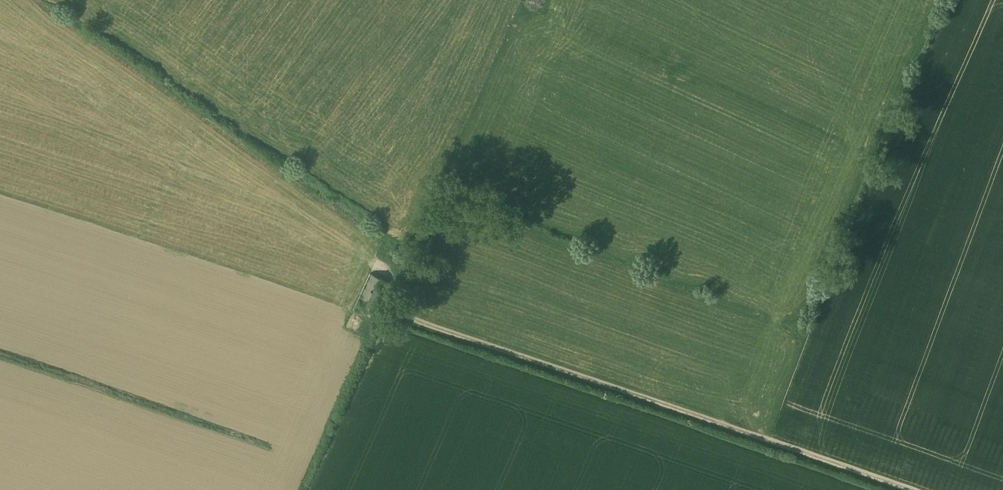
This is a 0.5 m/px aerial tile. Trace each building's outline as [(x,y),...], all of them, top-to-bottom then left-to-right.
[(355,310),(371,317),(386,280),(370,273),(355,310)]
